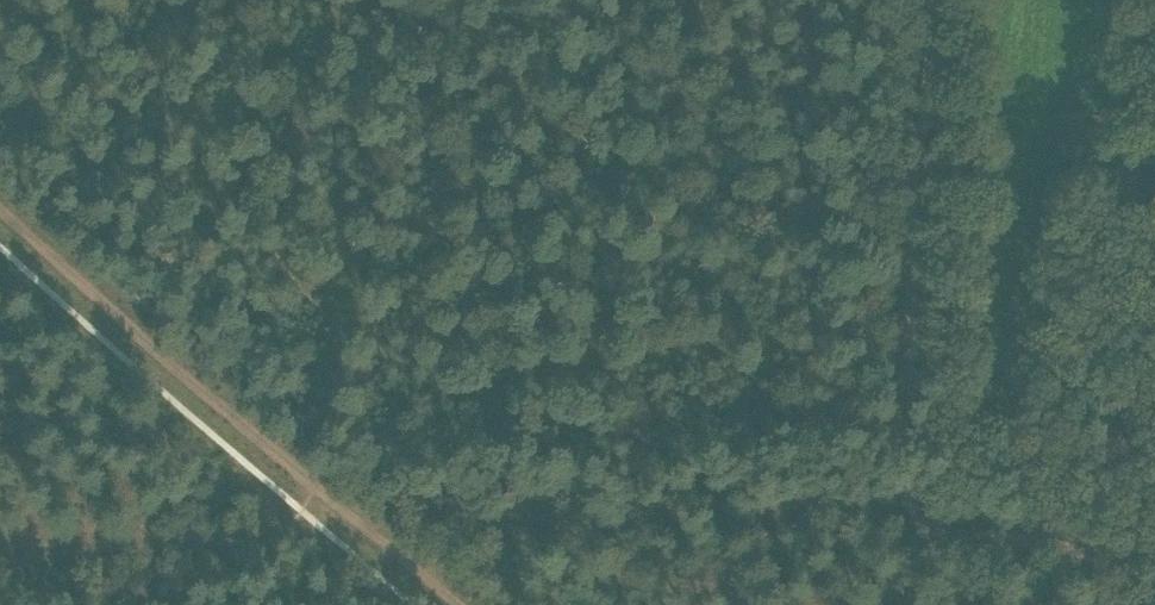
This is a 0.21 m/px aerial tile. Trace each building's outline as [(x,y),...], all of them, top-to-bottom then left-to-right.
[(1066,321),(1063,347),(1074,348),(1077,322),(1066,321)]
